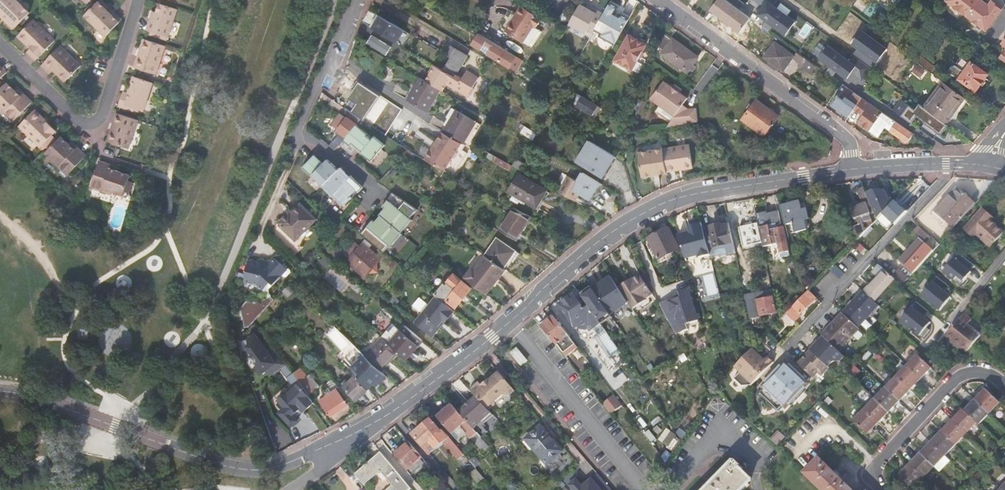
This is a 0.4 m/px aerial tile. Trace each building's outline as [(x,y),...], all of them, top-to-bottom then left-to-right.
[(0,1),(0,19),(3,16),(6,13),(18,25),(31,12),(19,0),(1,0),(0,1)] [(100,1),(113,13),(115,11),(104,0),(101,0),(100,1)] [(750,1),(761,8),(757,15),(788,34),(798,19),(789,14),(793,7),(781,0),(750,0),(750,1)] [(947,1),(987,31),(1000,13),(1004,8),(995,0),(994,0),(990,5),(982,0),(948,0),(947,1)] [(113,13),(100,1),(87,15),(109,35),(124,19),(115,11),(113,13)] [(179,9),(160,3),(157,11),(155,19),(152,18),(148,29),(169,36),(179,9)] [(588,8),(581,4),(573,17),(570,23),(586,33),(587,31),(593,34),(604,14),(597,10),(596,13),(588,8)] [(523,7),(509,28),(527,39),(535,26),(537,27),(543,19),(523,7)] [(747,16),(735,7),(727,17),(746,30),(754,37),(761,28),(746,17),(747,16)] [(850,11),(841,24),(846,29),(856,16),(850,11)] [(570,24),(570,23),(573,17),(565,12),(560,18),(570,24)] [(6,13),(3,16),(16,28),(18,25),(6,13)] [(371,27),(404,44),(411,31),(378,13),(371,27)] [(597,42),(612,51),(626,26),(611,18),(597,42)] [(57,40),(35,19),(22,33),(34,45),(32,47),(29,51),(38,59),(57,40)] [(805,37),(814,25),(808,21),(799,33),(805,37)] [(388,44),(384,42),(386,39),(387,38),(380,34),(379,35),(379,36),(372,32),(369,38),(365,44),(372,47),(379,52),(382,46),(386,48),(388,44)] [(22,33),(19,35),(32,47),(34,45),(22,33)] [(630,34),(615,60),(633,70),(647,44),(630,34)] [(665,35),(658,45),(665,50),(662,53),(688,72),(699,57),(674,38),(673,39),(665,34),(665,35)] [(435,48),(417,37),(412,45),(430,56),(435,48)] [(149,39),(145,38),(140,55),(144,56),(149,39)] [(157,74),(167,45),(149,39),(144,56),(140,55),(136,67),(157,74)] [(819,74),(822,70),(797,52),(794,55),(775,41),(764,57),(770,62),(768,64),(775,70),(777,67),(783,71),(793,57),(802,64),(801,65),(811,73),(813,69),(819,74)] [(864,80),(872,68),(830,41),(818,59),(836,71),(837,71),(849,79),(853,73),(864,80)] [(516,56),(502,47),(501,49),(493,44),(492,46),(489,52),(488,54),(510,67),(512,64),(516,56)] [(62,45),(43,65),(52,73),(55,70),(58,67),(70,78),(83,65),(62,45)] [(451,57),(462,64),(467,56),(467,55),(451,45),(451,46),(446,54),(451,57)] [(441,59),(448,63),(451,57),(446,54),(444,53),(441,59)] [(522,59),(516,56),(512,64),(517,67),(522,59)] [(952,63),(946,73),(955,80),(959,78),(976,90),(988,73),(963,56),(957,57),(955,59),(957,60),(954,64),(952,63)] [(448,63),(443,71),(452,76),(454,77),(456,74),(462,64),(451,57),(448,63)] [(5,79),(2,77),(9,70),(0,61),(0,62),(0,84),(5,79)] [(435,66),(435,65),(430,73),(432,74),(427,81),(435,86),(441,90),(443,90),(447,84),(468,96),(468,95),(471,94),(474,89),(454,77),(452,76),(443,71),(435,66)] [(58,67),(55,70),(67,81),(70,78),(58,67)] [(454,77),(474,89),(474,88),(474,86),(479,77),(467,70),(462,78),(456,74),(454,77)] [(138,76),(135,75),(129,93),(132,93),(138,76)] [(145,111),(155,82),(138,76),(132,93),(129,93),(125,91),(121,105),(136,110),(137,108),(145,111)] [(357,78),(350,89),(364,98),(375,106),(382,95),(357,78)] [(426,81),(421,78),(407,100),(428,112),(441,90),(435,86),(427,81),(426,81)] [(10,80),(0,90),(0,101),(9,110),(10,109),(18,116),(34,99),(25,90),(22,94),(17,88),(17,87),(10,80)] [(675,116),(666,127),(699,121),(698,108),(689,109),(683,105),(688,98),(664,81),(651,99),(675,116)] [(931,102),(926,109),(944,121),(963,96),(943,81),(929,100),(931,102)] [(858,103),(862,97),(841,83),(837,88),(858,103)] [(20,85),(17,87),(17,88),(22,94),(25,90),(20,85)] [(568,87),(559,102),(565,105),(574,90),(568,87)] [(364,98),(350,89),(347,93),(354,98),(351,102),(372,117),(378,108),(375,106),(364,98)] [(577,94),(572,103),(592,115),(597,106),(577,94)] [(854,108),(855,107),(838,95),(832,104),(848,116),(852,110),(854,108)] [(857,122),(869,131),(882,112),(862,97),(858,103),(855,107),(854,108),(862,114),(857,122)] [(643,100),(637,113),(640,114),(646,102),(643,100)] [(743,119),(758,130),(761,127),(768,132),(780,116),(757,100),(743,119)] [(50,119),(38,107),(35,110),(47,122),(50,119)] [(407,109),(406,107),(397,121),(402,124),(411,111),(407,109)] [(453,138),(463,145),(477,122),(456,109),(443,131),(453,138)] [(35,110),(22,123),(43,144),(46,141),(49,144),(58,135),(55,132),(59,128),(50,119),(47,122),(35,110)] [(407,127),(416,114),(411,111),(402,124),(407,127)] [(352,112),(326,142),(336,150),(340,145),(345,139),(347,137),(347,136),(361,119),(352,112)] [(907,142),(913,133),(882,112),(869,131),(877,137),(885,126),(907,142)] [(140,120),(119,113),(115,125),(118,126),(113,142),(130,148),(140,120)] [(368,133),(357,124),(347,137),(340,145),(347,150),(355,140),(360,144),(357,147),(362,151),(361,152),(363,154),(372,161),(385,145),(374,136),(372,139),(367,135),(368,133)] [(109,141),(113,142),(118,126),(115,125),(109,141)] [(72,142),(64,134),(48,150),(62,164),(63,163),(72,171),(88,154),(79,145),(76,148),(71,143),(72,142)] [(74,140),(72,142),(71,143),(76,148),(79,145),(74,140)] [(347,150),(340,145),(352,155),(356,150),(362,155),(363,154),(361,152),(362,151),(357,147),(360,144),(355,140),(347,150)] [(614,155),(590,140),(577,162),(603,178),(609,169),(607,167),(614,155)] [(690,144),(664,149),(666,159),(667,171),(678,170),(683,169),(694,167),(690,144)] [(415,145),(411,151),(434,165),(438,158),(429,153),(431,149),(427,146),(424,150),(415,145)] [(324,164),(328,159),(329,160),(317,149),(313,153),(324,164)] [(666,159),(664,149),(639,153),(643,177),(654,175),(659,174),(668,173),(667,171),(666,159)] [(324,164),(313,153),(307,160),(309,161),(303,167),(312,176),(313,175),(324,185),(339,170),(329,160),(328,159),(324,164)] [(94,184),(105,188),(106,185),(115,189),(126,193),(133,173),(121,168),(120,169),(113,167),(114,162),(103,157),(94,184)] [(63,163),(62,164),(61,165),(70,173),(72,171),(63,163)] [(341,167),(339,170),(324,185),(323,186),(333,196),(334,196),(344,206),(359,191),(348,181),(351,177),(346,172),(341,167)] [(363,187),(347,171),(346,172),(351,177),(348,181),(359,191),(363,187)] [(590,199),(600,182),(583,172),(578,181),(569,176),(560,192),(574,199),(578,192),(580,193),(590,199)] [(536,207),(541,199),(538,197),(543,189),(518,175),(509,192),(513,194),(510,199),(518,204),(520,202),(525,205),(527,202),(536,207)] [(891,190),(898,198),(913,182),(911,180),(909,182),(905,179),(898,186),(896,184),(891,190)] [(873,180),(860,181),(863,188),(869,203),(877,220),(887,209),(885,205),(883,205),(880,199),(881,198),(880,195),(887,192),(881,180),(874,183),(873,180)] [(860,225),(852,227),(857,241),(874,223),(866,204),(869,203),(863,188),(857,190),(863,204),(851,209),(855,220),(857,219),(860,225)] [(936,212),(954,229),(975,204),(958,189),(952,195),(950,193),(949,194),(951,196),(936,212)] [(382,205),(383,206),(389,200),(398,208),(405,200),(393,192),(382,205)] [(380,214),(381,215),(402,232),(413,219),(411,218),(418,209),(405,200),(398,208),(389,200),(383,206),(385,208),(380,214)] [(784,200),(779,201),(787,232),(809,226),(807,218),(804,219),(800,201),(785,205),(784,200)] [(289,216),(287,215),(280,223),(282,224),(281,225),(297,241),(318,219),(301,203),(292,213),(289,216)] [(514,207),(500,230),(516,240),(531,217),(514,207)] [(983,209),(966,230),(975,237),(977,234),(993,246),(1004,231),(994,223),(997,219),(983,209)] [(779,211),(772,213),(774,223),(775,227),(775,229),(779,244),(781,254),(790,252),(787,242),(784,228),(777,229),(776,227),(782,226),(779,211)] [(378,235),(372,242),(384,252),(390,245),(392,246),(403,233),(402,232),(381,215),(375,222),(373,220),(368,227),(378,235)] [(372,219),(361,233),(372,242),(378,235),(368,227),(373,220),(372,219)] [(704,228),(703,223),(694,225),(695,229),(691,230),(692,233),(679,237),(686,259),(700,256),(703,257),(711,255),(704,228)] [(730,223),(704,228),(711,255),(711,256),(737,254),(730,223)] [(769,225),(760,227),(764,248),(779,244),(775,229),(775,227),(774,223),(771,223),(769,223),(769,225)] [(669,229),(648,239),(658,260),(679,250),(669,229)] [(497,237),(485,255),(504,268),(516,250),(497,237)] [(901,258),(916,271),(933,252),(918,238),(901,258)] [(370,249),(364,243),(361,246),(356,242),(346,253),(351,257),(348,260),(367,276),(370,272),(378,271),(378,263),(382,259),(370,249)] [(464,276),(486,294),(506,269),(504,268),(485,255),(475,267),(473,265),(464,276)] [(943,273),(964,285),(973,268),(952,256),(943,273)] [(271,262),(265,261),(263,263),(259,262),(250,260),(246,281),(259,284),(264,289),(271,282),(274,284),(288,269),(275,257),(271,262)] [(883,268),(862,290),(873,300),(894,278),(890,275),(883,268)] [(890,275),(894,278),(900,284),(906,278),(896,268),(890,275)] [(655,291),(646,271),(641,275),(653,293),(655,292),(655,291)] [(705,274),(708,299),(720,297),(717,272),(705,274)] [(445,284),(436,295),(437,296),(447,304),(449,301),(457,307),(472,288),(454,274),(448,283),(447,286),(445,284)] [(941,311),(953,296),(947,291),(951,285),(938,274),(921,295),(941,311)] [(627,281),(619,287),(634,309),(637,307),(643,302),(647,300),(646,298),(653,293),(641,275),(633,280),(634,281),(629,284),(627,281)] [(634,309),(619,287),(597,301),(598,302),(599,301),(616,327),(637,314),(634,309)] [(665,316),(676,334),(689,329),(688,327),(687,324),(699,320),(688,289),(680,292),(680,294),(681,297),(669,301),(669,300),(659,303),(662,309),(665,316)] [(862,290),(841,311),(856,325),(876,303),(873,300),(862,290)] [(809,291),(793,307),(801,315),(813,302),(817,298),(809,291)] [(600,321),(590,306),(585,309),(582,305),(575,294),(560,305),(561,307),(563,309),(570,320),(579,332),(588,333),(602,324),(600,321)] [(250,327),(275,300),(271,296),(269,296),(263,303),(248,301),(242,308),(246,328),(250,327)] [(437,296),(416,322),(432,336),(439,329),(439,325),(443,320),(445,321),(446,322),(455,311),(447,304),(437,296)] [(778,314),(775,297),(758,301),(761,317),(778,314)] [(916,300),(901,321),(921,336),(937,315),(916,300)] [(841,311),(821,334),(824,337),(836,348),(856,326),(856,325),(841,311)] [(946,336),(967,352),(974,344),(980,336),(967,326),(971,321),(963,315),(946,336)] [(542,326),(557,345),(563,340),(583,366),(589,362),(569,336),(567,334),(554,316),(542,326)] [(408,360),(424,341),(406,325),(402,331),(394,324),(382,336),(382,337),(398,352),(408,360)] [(126,338),(123,338),(123,330),(102,329),(101,349),(125,350),(126,338)] [(282,368),(287,364),(269,338),(262,343),(255,334),(248,339),(250,350),(253,354),(252,355),(258,364),(256,366),(261,374),(266,371),(270,368),(274,374),(282,368)] [(382,337),(365,355),(382,371),(389,365),(387,363),(398,352),(382,337)] [(811,350),(812,351),(828,366),(833,361),(840,361),(844,356),(836,348),(824,337),(816,345),(811,350)] [(517,348),(511,352),(521,365),(527,360),(517,348)] [(764,360),(753,349),(735,367),(740,373),(735,378),(743,386),(752,386),(774,363),(768,356),(764,360)] [(804,359),(799,365),(813,378),(818,373),(822,376),(830,368),(812,351),(804,359)] [(382,371),(365,355),(350,369),(357,376),(369,390),(374,385),(376,387),(381,382),(379,380),(385,375),(382,371)] [(918,355),(907,366),(921,379),(931,368),(918,355)] [(808,383),(786,362),(764,386),(763,387),(764,388),(759,393),(759,396),(777,412),(779,412),(784,407),(785,408),(787,407),(808,383)] [(322,431),(329,428),(311,405),(315,402),(309,395),(293,373),(287,364),(282,368),(297,387),(289,393),(288,391),(279,399),(285,407),(279,412),(291,426),(298,421),(296,418),(293,415),(301,409),(303,412),(304,413),(306,411),(322,431)] [(907,366),(897,378),(910,390),(921,379),(907,366)] [(293,373),(309,395),(316,390),(307,377),(308,376),(302,367),(293,373)] [(270,377),(274,374),(270,368),(266,371),(270,377)] [(478,381),(469,389),(475,396),(479,400),(488,410),(494,403),(495,400),(502,394),(508,394),(514,389),(498,370),(489,379),(488,378),(485,381),(481,384),(478,381)] [(307,377),(316,390),(321,386),(311,373),(308,376),(307,377)] [(369,390),(357,376),(346,386),(358,400),(369,390)] [(910,390),(897,378),(886,389),(899,402),(910,390)] [(342,391),(339,387),(321,400),(332,416),(349,404),(340,393),(342,391)] [(886,389),(875,399),(889,412),(899,402),(886,389)] [(986,390),(975,401),(988,414),(999,403),(986,390)] [(604,402),(612,413),(623,404),(615,394),(604,402)] [(466,405),(459,412),(477,433),(477,434),(480,437),(487,431),(481,425),(480,423),(491,413),(488,410),(479,400),(475,396),(468,403),(466,405)] [(889,412),(875,399),(865,410),(878,423),(889,412)] [(988,414),(975,401),(964,412),(976,423),(978,424),(988,414)] [(459,412),(452,405),(438,418),(452,434),(458,441),(467,434),(471,439),(472,439),(477,434),(477,433),(459,412)] [(293,415),(296,418),(303,412),(301,409),(293,415)] [(878,423),(865,410),(854,422),(867,434),(878,423)] [(964,412),(963,410),(952,421),(966,434),(976,423),(964,412)] [(492,415),(491,413),(480,423),(481,425),(492,415)] [(432,419),(412,436),(426,452),(436,444),(433,440),(443,432),(432,419)] [(966,434),(952,421),(942,432),(955,445),(966,434)] [(541,426),(526,440),(547,465),(563,452),(541,426)] [(778,432),(771,439),(778,446),(785,438),(778,432)] [(955,445),(942,432),(931,443),(944,456),(955,445)] [(480,437),(477,434),(472,439),(485,453),(490,448),(489,447),(480,437)] [(458,460),(464,455),(449,438),(443,442),(458,460)] [(422,458),(409,442),(393,455),(407,471),(422,458)] [(944,456),(931,443),(921,454),(934,467),(944,456)] [(356,475),(365,486),(379,473),(391,487),(388,489),(410,489),(411,489),(382,453),(368,465),(367,463),(364,466),(366,467),(356,475)] [(921,454),(910,465),(923,478),(934,467),(921,454)] [(488,484),(464,455),(458,460),(482,489),(488,484)] [(422,458),(407,471),(411,476),(416,471),(426,462),(422,458)] [(804,473),(822,489),(852,489),(838,477),(839,476),(834,471),(833,472),(819,458),(804,473)] [(750,480),(738,468),(740,466),(735,461),(732,464),(732,463),(726,470),(720,464),(714,470),(715,471),(720,475),(718,478),(717,477),(708,486),(709,487),(706,489),(740,489),(750,480)] [(428,464),(426,462),(416,471),(417,473),(428,464)] [(923,478),(910,465),(899,476),(912,489),(923,478)] [(715,471),(699,487),(702,489),(706,489),(709,487),(708,486),(717,477),(718,478),(720,475),(715,471)] [(597,473),(587,483),(582,486),(578,481),(576,479),(569,485),(573,489),(612,489),(597,473)] [(582,486),(587,483),(583,478),(578,481),(582,486)] [(380,486),(377,488),(371,480),(367,484),(372,489),(383,489),(380,486)] [(444,482),(437,488),(438,489),(450,489),(444,482)]
